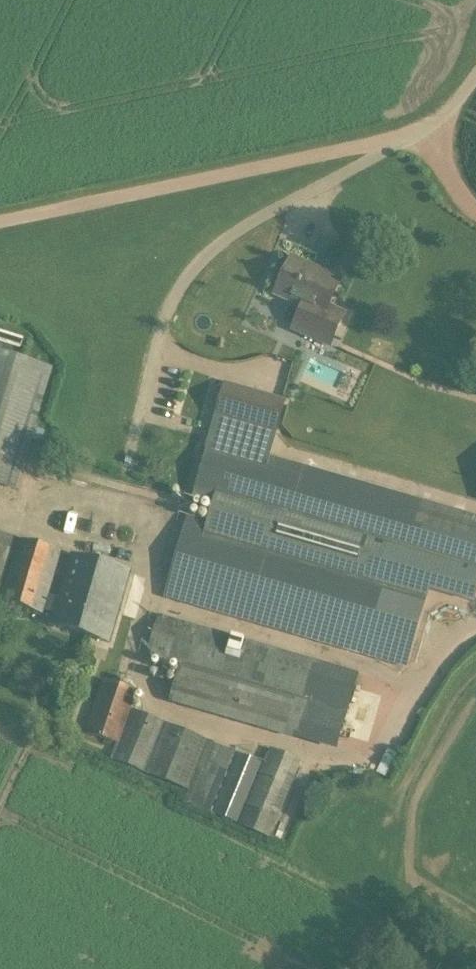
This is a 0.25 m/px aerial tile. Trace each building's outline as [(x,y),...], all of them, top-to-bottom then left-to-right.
[(308,272),(310,267),(291,259),(276,295),(302,306),(290,331),(330,349),(347,312),(330,304),(339,284),(322,276),(321,278),(308,272)] [(19,348),(22,341),(0,332),(0,341),(19,348)] [(16,490),(53,369),(0,353),(0,485),(16,490)] [(225,382),(215,418),(273,435),(283,399),(225,382)] [(207,523),(187,518),(164,597),(333,646),(407,666),(429,590),(475,602),(475,600),(475,516),(209,441),(192,499),(212,504),(207,523)] [(17,540),(0,535),(0,597),(17,540)] [(20,539),(1,601),(43,615),(62,553),(20,539)] [(72,557),(52,626),(110,643),(130,574),(72,557)] [(158,615),(147,655),(180,666),(169,702),(298,741),(320,661),(158,615)] [(86,733),(120,744),(136,690),(103,680),(86,733)] [(114,761),(188,790),(208,742),(134,711),(114,761)] [(187,802),(205,810),(231,750),(213,742),(187,802)] [(212,813),(270,839),(303,762),(271,748),(264,764),(237,753),(212,813)]
